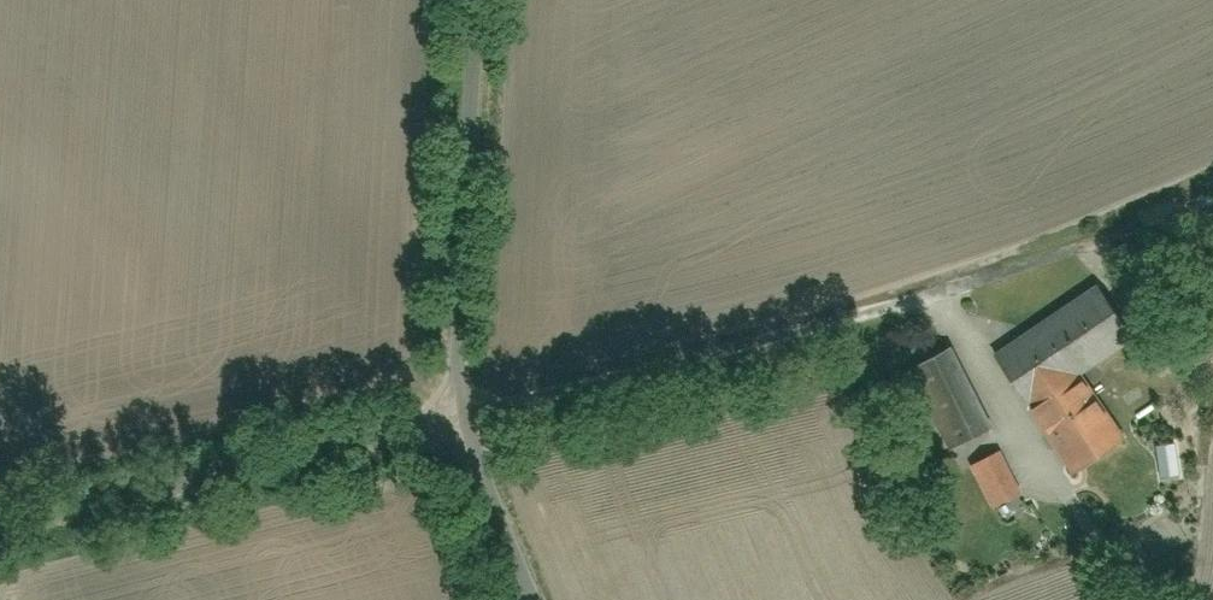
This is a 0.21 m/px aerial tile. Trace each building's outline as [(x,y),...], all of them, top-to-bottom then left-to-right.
[(1130,447),(1086,377),(1139,343),(1103,286),(999,351),(1080,478),(1130,447)] [(925,377),(962,449),(999,430),(962,358),(925,377)] [(973,469),(995,513),(1026,497),(1003,453),(973,469)]
